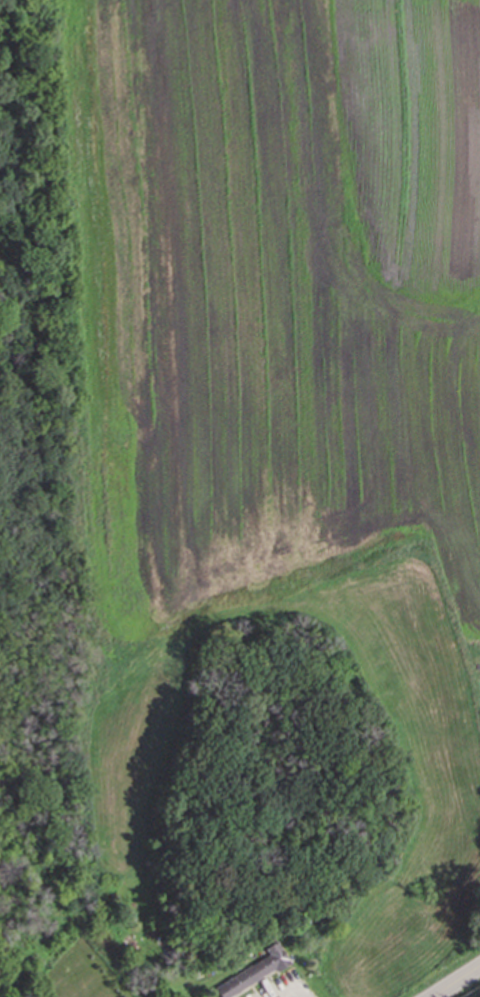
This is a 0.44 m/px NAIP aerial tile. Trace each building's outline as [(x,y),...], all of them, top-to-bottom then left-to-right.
[(291,966),(279,944),(264,953),(268,959),(215,990),(219,996),(236,996),(291,966)]
